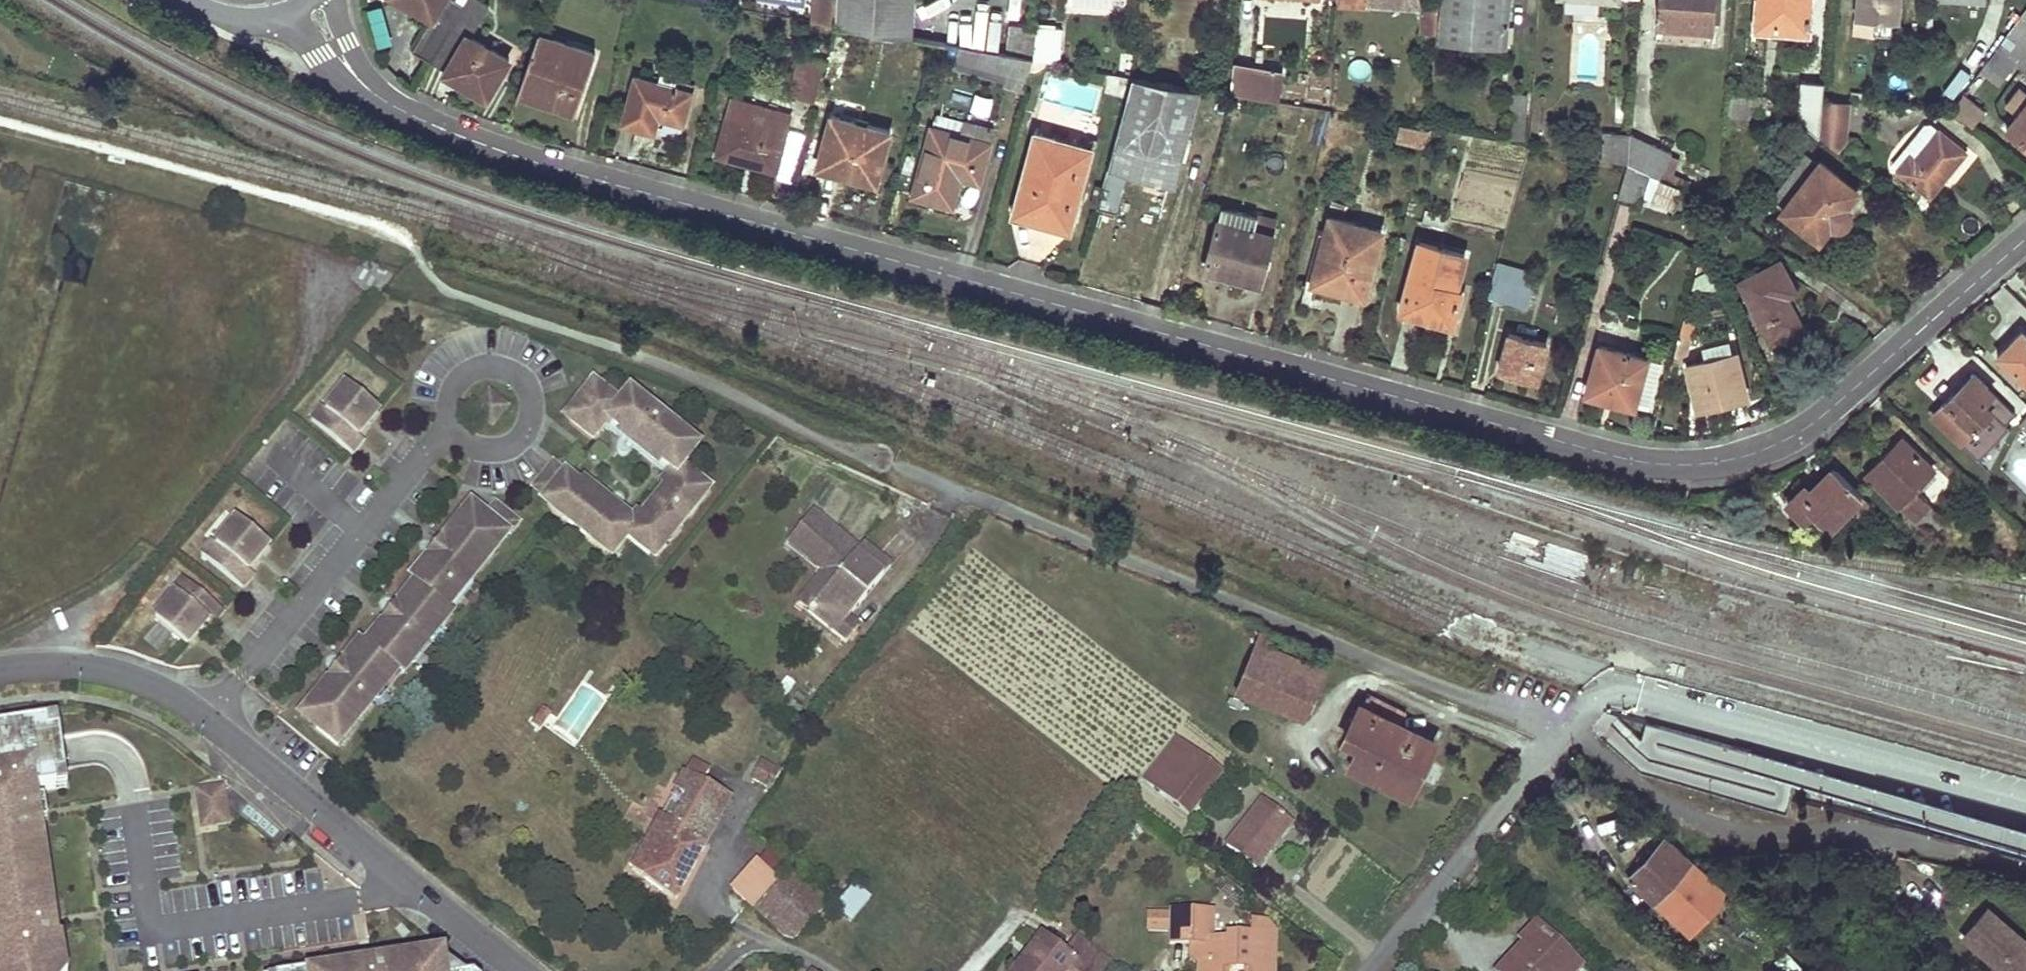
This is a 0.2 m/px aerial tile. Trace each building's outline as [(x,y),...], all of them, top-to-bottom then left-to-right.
[(463,4),(456,0),(402,0),(432,18),(413,51),(430,61),(463,4)] [(480,0),(465,0),(463,4),(430,61),(445,70),(444,73),(485,98),(509,59),(469,35),(487,4),(480,0)] [(836,0),(813,0),(812,21),(835,25),(836,10),(836,0)] [(836,10),(835,25),(910,38),(913,0),(836,0),(836,10)] [(1437,0),(1425,0),(1422,9),(1420,31),(1435,32),(1437,0)] [(1504,46),(1507,0),(1437,0),(1435,32),(1434,40),(1504,46)] [(1712,30),(1714,0),(1657,0),(1655,26),(1712,30)] [(1809,31),(1811,0),(1755,0),(1753,28),(1809,31)] [(1897,22),(1899,0),(1856,0),(1853,34),(1889,37),(1890,22),(1897,22)] [(374,43),(391,40),(384,2),(367,5),(374,43)] [(2014,62),(2024,70),(2025,68),(2025,7),(1995,48),(1998,50),(2014,62)] [(1070,29),(1034,27),(1034,28),(1034,29),(1034,36),(1032,59),(1067,65),(1070,29)] [(1032,59),(1034,36),(1034,29),(1023,28),(1022,35),(1016,35),(1014,56),(1032,59)] [(540,100),(541,98),(541,96),(575,107),(593,53),(537,33),(517,93),(540,100)] [(978,66),(983,50),(957,46),(953,59),(978,66)] [(1032,59),(1014,56),(983,50),(978,66),(992,70),(1006,73),(1003,85),(1022,91),(1032,59)] [(2010,68),(2014,62),(1998,50),(1989,62),(2006,75),(2010,68)] [(812,101),(823,61),(799,54),(789,95),(812,101)] [(1230,93),(1252,97),(1274,101),(1278,71),(1232,64),(1230,93)] [(1119,67),(1119,74),(1131,76),(1132,72),(1132,68),(1119,67)] [(1952,94),(1967,73),(1959,67),(1943,88),(1952,94)] [(677,75),(660,70),(656,83),(673,87),(677,75)] [(691,92),(682,90),(673,87),(656,83),(634,76),(620,123),(653,133),(658,117),(682,123),(691,92)] [(1096,206),(1107,209),(1117,212),(1128,172),(1174,185),(1199,88),(1131,76),(1096,206)] [(1820,125),(1822,98),(1823,81),(1801,79),(1797,120),(1819,138),(1820,125)] [(989,113),(993,96),(976,91),(971,108),(989,113)] [(1747,115),(1747,104),(1748,94),(1729,92),(1728,114),(1747,115)] [(1508,112),(1524,114),(1525,95),(1509,94),(1508,112)] [(1747,104),(1747,115),(1760,116),(1761,95),(1748,94),(1747,104)] [(1973,124),(1978,117),(1984,110),(1964,95),(1953,110),(1973,124)] [(541,98),(540,100),(573,112),(575,107),(541,96),(541,98)] [(1820,125),(1831,134),(1844,118),(1846,100),(1822,98),(1820,125)] [(748,159),(760,162),(773,166),(783,131),(787,115),(757,106),(731,99),(715,153),(746,162),(748,159)] [(2005,128),(2025,143),(2025,100),(2005,128)] [(977,183),(982,163),(988,141),(960,134),(963,121),(935,114),(913,197),(951,207),(959,179),(977,183)] [(853,178),(863,181),(874,184),(888,132),(831,116),(818,162),(854,173),(853,178)] [(991,129),(963,121),(960,134),(988,141),(991,129)] [(1915,157),(1938,129),(1929,122),(1906,150),(1909,152),(1915,157)] [(1428,129),(1414,127),(1401,124),(1398,140),(1424,145),(1428,129)] [(1831,134),(1820,125),(1819,138),(1825,142),(1831,134)] [(1896,168),(1925,191),(1938,176),(1943,180),(1966,151),(1938,129),(1915,157),(1909,152),(1896,168)] [(1091,148),(1033,132),(1032,137),(1089,152),(1091,148)] [(1600,158),(1626,163),(1628,133),(1603,132),(1600,158)] [(1626,163),(1651,174),(1659,177),(1670,152),(1628,133),(1626,163)] [(1032,137),(1022,172),(1013,208),(1070,225),(1089,152),(1032,137)] [(1670,152),(1659,177),(1671,183),(1682,157),(1670,152)] [(1846,204),(1845,203),(1855,189),(1819,160),(1814,166),(1803,157),(1773,196),(1784,205),(1780,210),(1818,239),(1829,225),(1831,225),(1833,226),(1836,226),(1838,226),(1840,225),(1843,224),(1845,223),(1847,222),(1848,220),(1848,218),(1849,215),(1849,213),(1849,211),(1848,208),(1847,206),(1846,204)] [(760,162),(748,159),(746,162),(772,170),(773,166),(760,162)] [(816,167),(853,178),(854,173),(818,162),(816,167)] [(1643,197),(1651,174),(1626,163),(1616,200),(1635,206),(1638,198),(1643,197)] [(1643,197),(1671,208),(1680,187),(1671,183),(1659,177),(1651,174),(1643,197)] [(1931,195),(1943,180),(1938,176),(1925,191),(1931,195)] [(1259,281),(1267,251),(1276,220),(1222,206),(1206,267),(1259,281)] [(1435,226),(1439,227),(1442,228),(1446,216),(1438,214),(1435,226)] [(1330,216),(1322,245),(1313,274),(1344,282),(1342,290),(1361,295),(1380,230),(1330,216)] [(1451,299),(1453,293),(1455,286),(1463,255),(1419,241),(1400,309),(1451,323),(1457,301),(1451,299)] [(1785,304),(1784,300),(1782,296),(1786,294),(1794,290),(1779,261),(1739,281),(1769,342),(1801,325),(1789,302),(1785,304)] [(1485,297),(1506,302),(1526,308),(1535,275),(1494,263),(1485,297)] [(1344,282),(1313,274),(1308,293),(1339,302),(1342,290),(1344,282)] [(1453,293),(1451,299),(1457,301),(1461,288),(1455,286),(1453,293)] [(1617,319),(1619,315),(1620,312),(1604,308),(1602,315),(1617,319)] [(2025,381),(2025,337),(2020,331),(1996,354),(2024,383),(2025,381)] [(1671,354),(1677,356),(1683,357),(1688,336),(1677,332),(1671,354)] [(1509,372),(1521,376),(1534,379),(1543,343),(1508,334),(1500,364),(1510,367),(1509,372)] [(1613,390),(1612,395),(1611,399),(1632,405),(1645,358),(1598,344),(1587,383),(1613,390)] [(1706,403),(1716,401),(1714,394),(1743,387),(1734,354),(1687,363),(1696,405),(1706,403)] [(1498,369),(1509,372),(1510,367),(1500,364),(1498,369)] [(1959,442),(1988,412),(1981,404),(1992,393),(1973,374),(1932,415),(1959,442)] [(1585,392),(1611,399),(1612,395),(1613,390),(1587,383),(1585,392)] [(665,533),(669,537),(688,513),(684,509),(701,487),(679,469),(691,454),(669,437),(673,432),(649,413),(645,418),(623,400),(618,407),(591,385),(581,398),(585,401),(568,423),(590,441),(605,423),(673,477),(630,530),(551,466),(532,488),(566,515),(562,520),(586,539),(590,535),(612,552),(624,538),(646,556),(665,533)] [(321,408),(310,422),(349,454),(360,440),(355,436),(365,424),(359,419),(370,406),(345,386),(324,411),(321,408)] [(1746,400),(1743,387),(1714,394),(1716,401),(1717,406),(1746,400)] [(1988,412),(2000,401),(1992,393),(1981,404),(1988,412)] [(376,411),(370,406),(359,419),(365,424),(376,411)] [(2022,430),(2018,435),(2025,443),(2025,433),(2022,430)] [(1922,528),(1923,529),(1924,530),(1939,514),(1913,489),(1918,484),(1930,471),(1931,470),(1902,441),(1867,475),(1911,520),(1913,519),(1917,523),(1914,527),(1919,531),(1922,528)] [(1811,510),(1820,518),(1829,527),(1848,507),(1857,517),(1869,505),(1831,467),(1807,491),(1802,486),(1785,504),(1801,520),(1811,510)] [(1923,488),(1935,475),(1930,471),(1918,484),(1923,488)] [(461,516),(477,529),(484,519),(468,506),(461,516)] [(514,524),(494,507),(484,519),(477,529),(461,516),(451,528),(456,532),(441,549),(439,548),(434,555),(435,556),(431,562),(426,558),(408,580),(412,584),(395,606),(399,609),(395,614),(394,613),(388,620),(390,621),(386,626),(382,623),(364,645),(359,641),(341,664),(345,667),(341,672),(340,671),(334,678),(335,679),(321,697),(317,694),(307,706),(322,719),(314,728),(335,745),(396,671),(400,675),(451,612),(446,608),(514,524)] [(860,551),(815,513),(797,534),(843,573),(809,613),(836,635),(851,617),(883,579),(856,556),(860,551)] [(1930,535),(1945,520),(1939,514),(1924,530),(1930,535)] [(212,542),(200,556),(240,588),(250,574),(246,570),(256,558),(249,553),(260,540),(235,520),(215,545),(212,542)] [(843,573),(797,534),(787,546),(822,574),(798,603),(809,613),(843,573)] [(266,545),(260,540),(249,553),(256,558),(266,545)] [(856,556),(883,579),(893,567),(866,545),(860,551),(856,556)] [(221,611),(181,579),(170,592),(174,595),(153,620),(178,640),(188,628),(195,633),(205,620),(210,624),(221,611)] [(845,643),(860,625),(851,617),(836,635),(845,643)] [(188,628),(178,640),(184,646),(195,633),(188,628)] [(1318,678),(1264,655),(1267,648),(1271,637),(1261,633),(1237,691),(1302,717),(1318,678)] [(1321,671),(1267,648),(1264,655),(1318,678),(1321,671)] [(1418,771),(1415,769),(1412,768),(1417,758),(1423,761),(1432,743),(1398,725),(1404,711),(1366,693),(1339,750),(1353,757),(1350,762),(1408,791),(1418,771)] [(322,719),(307,706),(299,716),(314,728),(322,719)] [(539,709),(533,718),(542,724),(547,715),(539,709)] [(533,718),(528,726),(536,732),(542,724),(533,718)] [(62,719),(51,721),(53,732),(63,731),(62,719)] [(59,968),(64,961),(61,958),(54,953),(52,940),(59,939),(57,930),(56,927),(55,926),(53,925),(50,924),(48,925),(44,925),(43,914),(55,912),(53,896),(47,897),(37,823),(43,822),(42,815),(40,800),(27,802),(26,791),(39,790),(60,787),(58,776),(69,774),(66,748),(63,731),(53,732),(51,721),(0,727),(0,970),(64,970),(59,968)] [(1142,781),(1185,815),(1220,772),(1177,738),(1142,781)] [(1420,766),(1423,761),(1417,758),(1412,768),(1415,769),(1418,771),(1420,766)] [(681,774),(629,869),(672,902),(727,798),(699,783),(705,771),(688,762),(681,774)] [(776,771),(759,762),(749,779),(767,789),(776,771)] [(317,771),(332,784),(338,776),(324,763),(317,771)] [(69,774),(58,776),(60,787),(70,785),(69,774)] [(226,788),(209,790),(214,825),(231,822),(229,807),(226,788)] [(39,790),(26,791),(27,802),(40,800),(39,790)] [(209,790),(202,791),(207,826),(214,825),(209,790)] [(1224,847),(1253,869),(1263,857),(1289,824),(1260,801),(1224,847)] [(1691,864),(1665,839),(1651,853),(1641,864),(1628,878),(1653,901),(1681,870),(1717,902),(1724,894),(1691,864)] [(1641,864),(1651,853),(1646,847),(1640,852),(1635,858),(1641,864)] [(752,908),(787,870),(766,850),(731,890),(752,908)] [(752,908),(767,922),(781,935),(792,940),(801,932),(826,904),(787,870),(752,908)] [(832,908),(840,915),(848,922),(867,900),(852,886),(832,908)] [(2025,967),(2025,942),(1988,909),(1981,917),(1965,936),(2005,970),(2022,970),(2025,967)] [(55,912),(43,914),(44,925),(48,925),(50,924),(53,925),(55,926),(56,927),(57,930),(56,919),(55,912)] [(1223,969),(1249,969),(1249,970),(1273,970),(1273,937),(1267,925),(1250,925),(1250,937),(1228,938),(1227,945),(1208,945),(1208,913),(1168,913),(1168,916),(1147,915),(1147,932),(1168,932),(1168,945),(1189,945),(1189,965),(1198,965),(1198,970),(1223,970),(1223,969)] [(1520,943),(1524,948),(1511,962),(1502,970),(1578,970),(1534,929),(1520,943)] [(1014,970),(1101,970),(1108,962),(1076,937),(1062,956),(1039,938),(1014,970)] [(59,939),(52,940),(54,953),(61,958),(59,939)] [(445,959),(375,968),(372,970),(371,970),(446,970),(445,959)]
